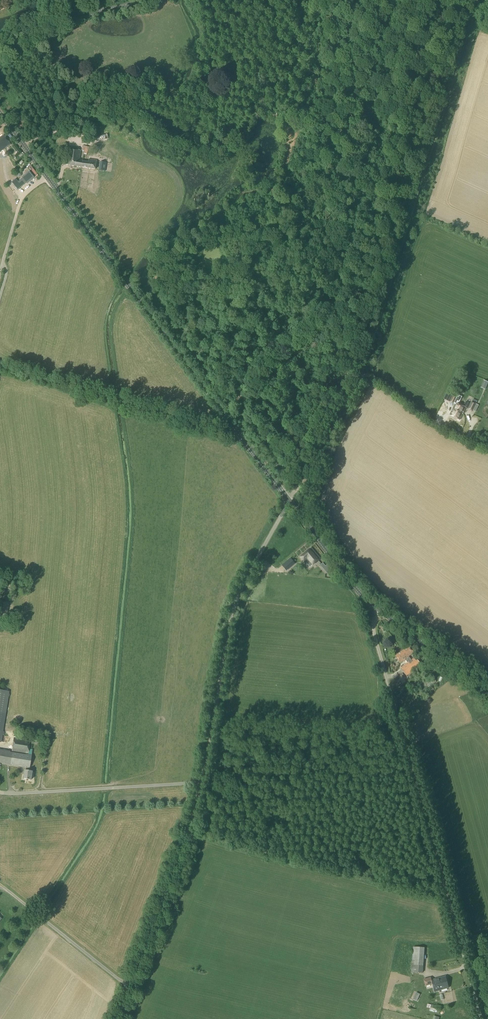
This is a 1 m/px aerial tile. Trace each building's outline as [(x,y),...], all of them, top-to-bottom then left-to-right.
[(3,149),(10,144),(4,135),(0,138),(0,152),(3,149)] [(78,167),(80,159),(81,151),(67,149),(65,165),(78,167)] [(80,159),(78,167),(95,169),(96,160),(88,159),(88,162),(82,162),(82,160),(80,159)] [(21,177),(22,178),(18,182),(15,179),(11,182),(17,190),(26,183),(27,183),(34,178),(29,171),(21,177)] [(455,405),(453,409),(462,414),(465,408),(468,410),(468,409),(473,411),(476,404),(477,401),(473,399),(472,402),(471,402),(469,407),(465,405),(464,406),(459,404),(461,399),(462,397),(458,395),(457,397),(453,404),(455,405)] [(459,420),(462,414),(453,409),(449,415),(459,420)] [(321,559),(311,548),(310,549),(300,557),(304,562),(305,560),(311,567),(312,566),(313,566),(319,560),(321,559)] [(291,565),(287,561),(282,565),(285,570),(291,565)] [(323,563),(320,566),(327,574),(332,570),(328,565),(326,566),(323,563)] [(9,603),(0,601),(0,613),(0,612),(3,613),(3,615),(7,616),(9,603)] [(406,659),(409,657),(408,657),(414,653),(409,647),(396,656),(400,663),(406,659)] [(409,657),(406,659),(410,664),(406,667),(405,665),(401,668),(407,676),(421,665),(415,657),(411,660),(413,662),(409,657)] [(397,683),(405,678),(403,674),(395,680),(397,683)] [(429,688),(437,682),(432,676),(424,682),(429,688)] [(10,694),(9,694),(9,692),(0,690),(0,742),(1,742),(2,735),(4,736),(4,732),(3,732),(8,697),(9,697),(10,694)] [(32,749),(29,749),(30,741),(13,738),(12,752),(28,754),(28,755),(10,752),(10,751),(0,749),(0,763),(25,767),(25,771),(24,770),(23,779),(31,780),(32,772),(29,771),(32,749)] [(423,973),(424,948),(413,947),(411,972),(423,973)] [(449,988),(446,976),(431,980),(430,977),(424,979),(425,986),(432,984),(434,992),(449,988)]
